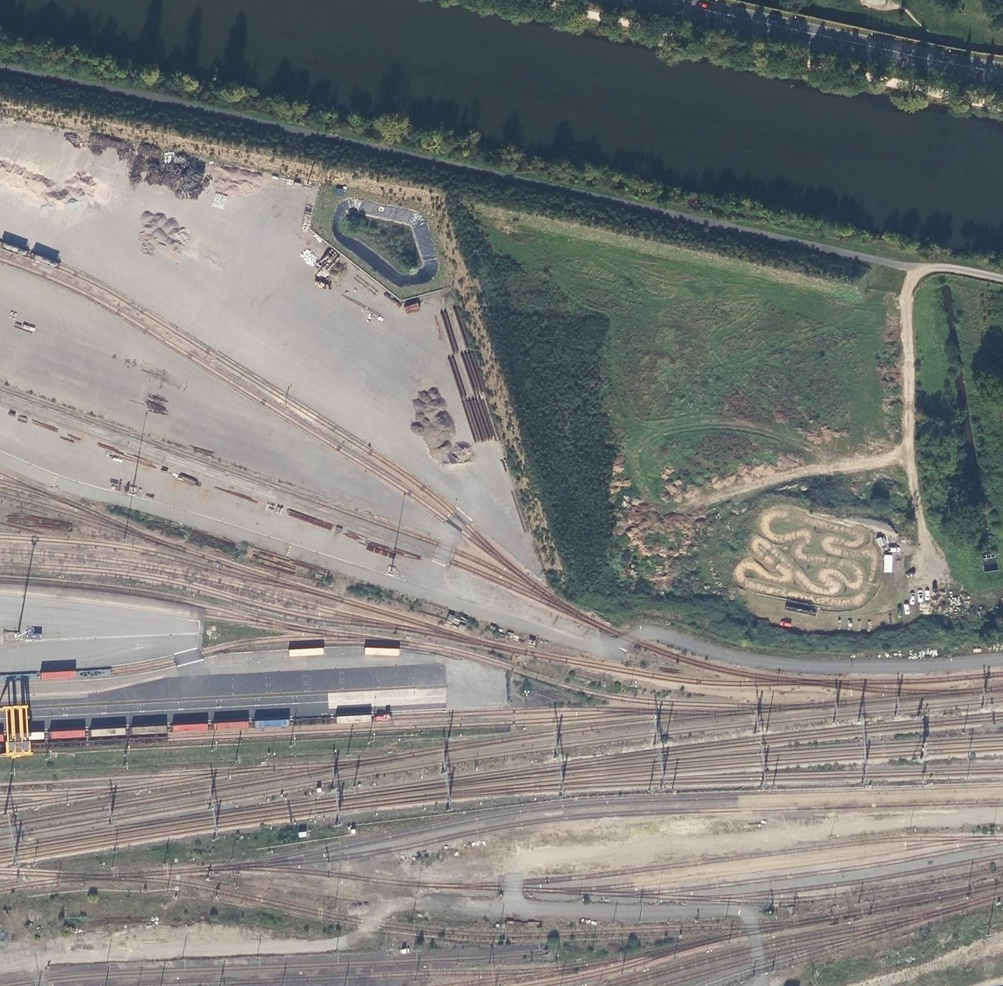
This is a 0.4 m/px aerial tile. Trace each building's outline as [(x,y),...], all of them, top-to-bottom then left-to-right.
[(407,313),(419,309),(417,303),(405,307),(407,313)] [(884,554),(883,572),(892,572),(892,555),(884,554)]
